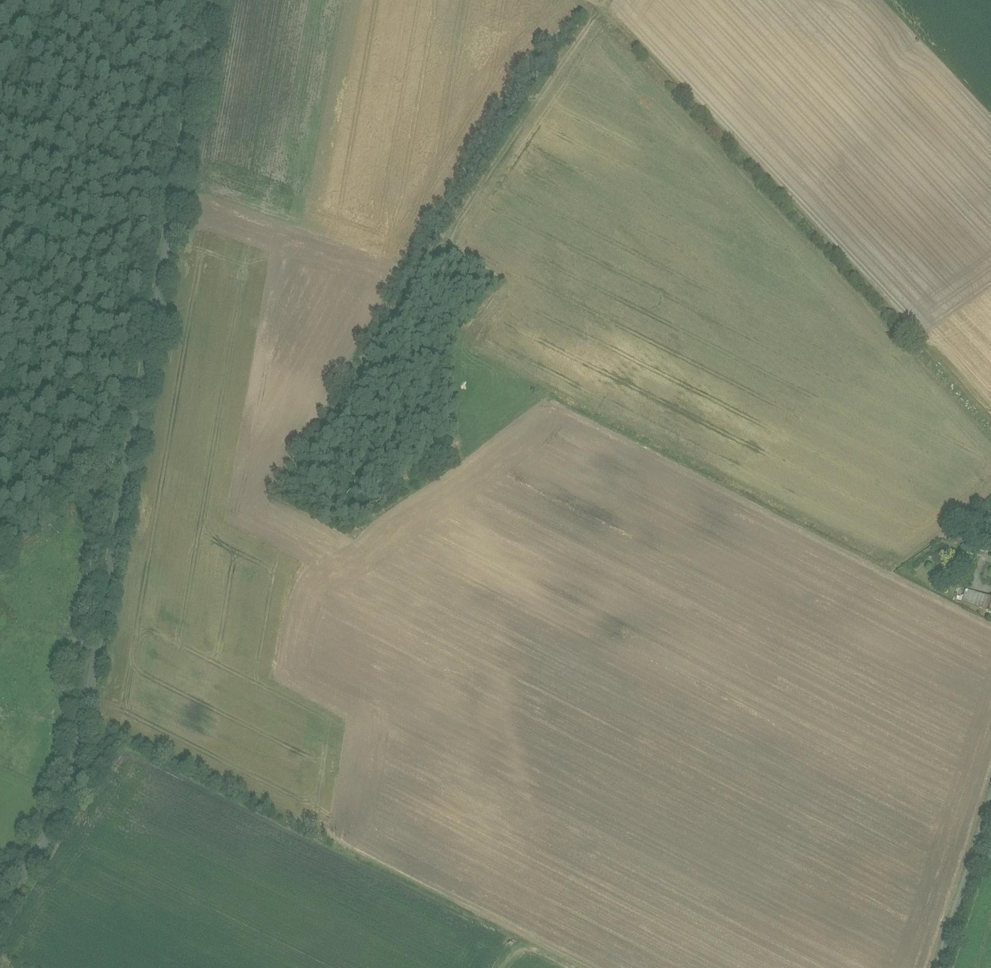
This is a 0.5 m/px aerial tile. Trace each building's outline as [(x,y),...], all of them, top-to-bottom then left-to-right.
[(990,599),(966,591),(962,603),(987,610),(990,599)]
